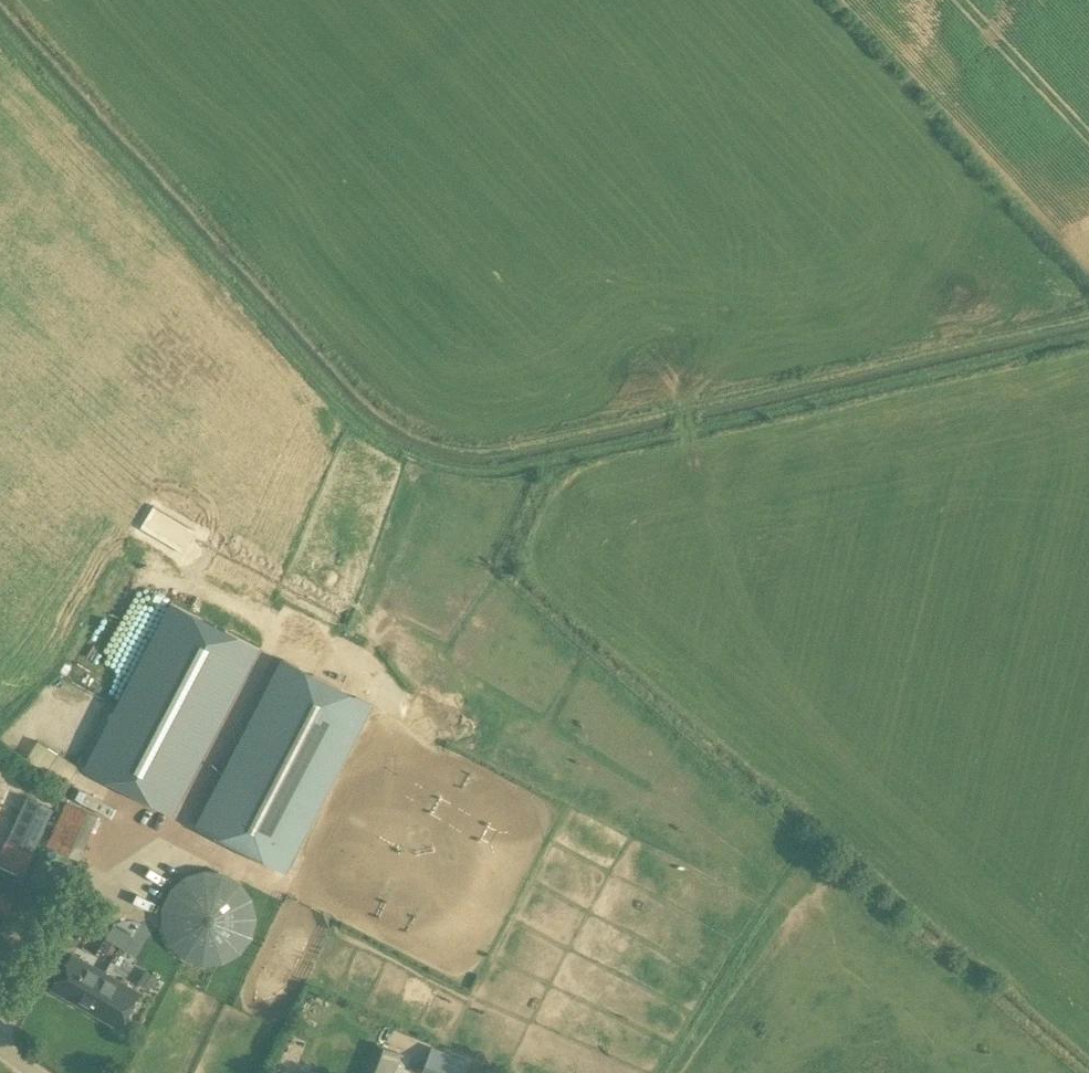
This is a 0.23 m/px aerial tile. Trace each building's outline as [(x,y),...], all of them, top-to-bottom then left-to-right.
[(175,600),(85,767),(173,813),(262,646),(175,600)] [(371,705),(285,659),(196,826),(282,872),(371,705)] [(77,765),(37,740),(25,760),(45,773),(46,771),(66,783),(77,765)] [(0,856),(0,865),(23,875),(52,809),(26,797),(0,856)] [(97,818),(66,803),(48,845),(79,860),(97,818)] [(245,878),(236,872),(230,862),(216,857),(196,860),(189,873),(190,896),(191,907),(206,920),(218,925),(235,924),(245,918),(253,908),(253,894),(250,886),(245,878)] [(29,878),(40,884),(49,865),(39,860),(29,878)] [(0,888),(0,913),(7,916),(15,894),(0,888)] [(118,1027),(138,993),(72,954),(52,988),(118,1027)] [(363,1072),(394,1072),(402,1053),(375,1042),(363,1072)] [(430,1060),(424,1072),(470,1072),(475,1061),(436,1044),(430,1060)]
